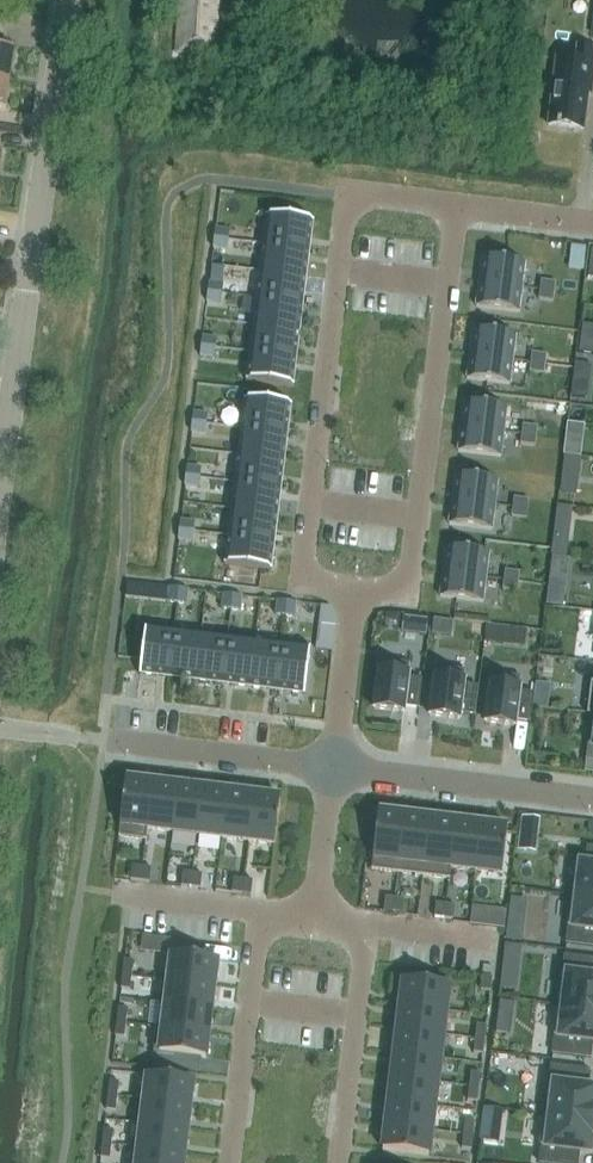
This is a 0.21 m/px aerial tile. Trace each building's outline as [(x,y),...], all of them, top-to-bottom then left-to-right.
[(217,0),(180,0),(176,53),(215,55),(217,0)] [(584,130),(588,93),(591,94),(592,77),(592,49),(577,47),(575,61),(556,59),(548,125),(584,130)] [(9,82),(13,52),(0,50),(0,81),(9,82)] [(9,82),(0,81),(0,108),(5,109),(9,82)] [(309,250),(313,221),(268,216),(264,244),(309,250)] [(215,229),(214,238),(228,240),(230,231),(215,229)] [(227,249),(228,240),(214,238),(213,248),(227,249)] [(261,271),(306,277),(309,250),(264,244),(261,271)] [(482,257),(479,282),(522,287),(525,263),(482,257)] [(258,298),(303,304),(306,277),(261,271),(258,298)] [(541,280),(540,290),(554,292),(556,282),(541,280)] [(519,312),(522,287),(479,282),(476,306),(519,312)] [(209,283),(208,292),(222,294),(223,284),(209,283)] [(553,301),(554,292),(540,290),(539,299),(553,301)] [(221,303),(222,294),(208,292),(207,301),(221,303)] [(300,331),(303,304),(258,298),(255,325),(300,331)] [(300,331),(255,325),(251,352),(296,358),(300,331)] [(470,355),(513,360),(516,335),(473,330),(470,355)] [(202,337),(201,346),(215,348),(217,338),(202,337)] [(592,354),(592,343),(580,341),(579,352),(592,354)] [(214,357),(215,348),(201,346),(200,356),(214,357)] [(251,352),(248,381),(293,387),(296,358),(251,352)] [(531,362),(545,364),(546,355),(532,353),(531,362)] [(513,360),(470,355),(467,379),(510,384),(513,360)] [(544,373),(545,364),(531,362),(530,372),(544,373)] [(574,368),(573,376),(590,378),(591,365),(575,363),(574,368)] [(246,399),(242,428),(287,433),(291,405),(246,399)] [(507,408),(464,402),(461,427),(504,432),(507,408)] [(193,412),(192,422),(206,424),(208,414),(193,412)] [(205,433),(206,424),(192,422),(191,431),(205,433)] [(522,434),(536,436),(537,427),(523,425),(522,434)] [(504,432),(461,427),(458,451),(501,457),(504,432)] [(242,428),(239,455),(284,460),(287,433),(242,428)] [(536,436),(522,434),(521,444),(535,446),(536,436)] [(563,455),(580,457),(582,445),(565,443),(563,455)] [(281,487),(284,460),(239,455),(236,482),(281,487)] [(578,476),(580,457),(563,455),(561,474),(578,476)] [(187,466),(186,476),(200,477),(201,468),(187,466)] [(498,481),(455,475),(452,500),(494,505),(498,481)] [(199,487),(200,477),(186,476),(185,485),(199,487)] [(277,514),(281,487),(236,482),(232,509),(277,514)] [(514,498),(513,507),(527,509),(528,500),(514,498)] [(491,529),(494,505),(452,500),(449,524),(491,529)] [(557,505),(551,555),(567,557),(573,507),(557,505)] [(526,518),(527,509),(513,507),(512,517),(526,518)] [(277,514),(232,509),(229,536),(274,541),(277,514)] [(195,522),(180,520),(179,530),(193,531),(195,522)] [(193,531),(179,530),(178,539),(192,541),(193,531)] [(274,541),(229,536),(226,565),(271,570),(274,541)] [(443,572),(485,577),(488,553),(446,547),(443,572)] [(505,570),(504,580),(518,582),(519,572),(505,570)] [(482,602),(485,577),(443,572),(439,596),(482,602)] [(518,582),(504,580),(503,589),(517,591),(518,582)] [(549,581),(547,604),(563,606),(566,583),(549,581)] [(140,584),(127,583),(126,596),(138,598),(140,584)] [(168,601),(177,603),(179,589),(169,587),(168,601)] [(188,590),(179,589),(177,603),(187,604),(188,590)] [(231,609),(233,595),(223,594),(222,608),(231,609)] [(242,596),(233,595),(231,609),(240,610),(242,596)] [(276,615),(285,616),(287,601),(277,600),(276,615)] [(296,603),(287,601),(285,616),(295,617),(296,603)] [(334,609),(332,607),(322,606),(320,624),(336,626),(337,617),(336,615),(336,613),(335,611),(334,609)] [(404,617),(402,632),(426,635),(428,620),(417,618),(404,617)] [(454,622),(434,619),(432,634),(452,636),(454,622)] [(499,644),(501,626),(488,625),(486,642),(499,644)] [(168,676),(174,631),(145,628),(139,673),(168,676)] [(195,680),(201,635),(174,631),(168,676),(195,680)] [(222,683),(228,638),(201,635),(195,680),(222,683)] [(228,638),(222,683),(249,686),(255,641),(228,638)] [(276,689),(282,644),(255,641),(249,686),(276,689)] [(305,693),(310,648),(282,644),(276,689),(305,693)] [(419,708),(422,680),(408,678),(409,663),(381,659),(374,709),(403,712),(404,706),(419,708)] [(463,685),(465,670),(436,666),(430,716),(459,719),(460,713),(474,715),(478,686),(463,685)] [(530,722),(533,693),(519,692),(521,677),(492,673),(485,722),(515,726),(515,720),(530,722)] [(146,840),(148,829),(147,828),(152,782),(126,779),(119,837),(146,840)] [(152,782),(147,828),(148,829),(172,832),(178,785),(152,782)] [(203,788),(178,785),(172,832),(197,835),(203,788)] [(223,838),(228,792),(203,788),(197,835),(223,838)] [(223,838),(248,841),(254,795),(228,792),(223,838)] [(254,795),(248,841),(274,844),(280,798),(254,795)] [(371,869),(398,873),(405,815),(378,812),(371,869)] [(423,876),(430,818),(405,815),(398,873),(423,876)] [(538,819),(520,817),(518,829),(537,831),(538,819)] [(430,818),(423,876),(450,879),(451,868),(450,867),(456,821),(430,818)] [(475,870),(481,824),(456,821),(450,867),(451,868),(475,870)] [(481,824),(475,870),(502,874),(507,827),(481,824)] [(592,897),(592,848),(587,847),(585,864),(575,863),(571,895),(592,897)] [(131,880),(140,881),(142,867),(132,866),(131,880)] [(152,868),(142,867),(140,881),(150,882),(152,868)] [(191,887),(193,873),(183,872),(181,886),(191,887)] [(193,873),(191,887),(200,888),(202,874),(193,873)] [(232,892),(242,894),(243,879),(234,878),(232,892)] [(243,879),(242,894),(251,895),(253,881),(243,879)] [(568,926),(566,943),(592,947),(592,897),(571,895),(567,926),(568,926)] [(395,898),(386,897),(384,911),(393,912),(395,898)] [(395,898),(393,912),(403,913),(404,899),(395,898)] [(444,918),(446,904),(436,903),(434,917),(444,918)] [(453,919),(455,905),(446,904),(444,918),(453,919)] [(472,905),(470,924),(491,926),(493,908),(472,905)] [(524,926),(508,924),(506,939),(522,941),(524,926)] [(171,955),(168,979),(214,985),(218,960),(190,957),(192,941),(166,938),(164,954),(171,955)] [(504,964),(516,965),(518,951),(506,949),(504,964)] [(592,1009),(592,959),(565,956),(562,973),(558,1005),(592,1009)] [(132,975),(134,961),(124,960),(123,974),(132,975)] [(132,975),(123,974),(121,988),(130,989),(132,975)] [(481,990),(491,991),(492,977),(483,976),(481,990)] [(165,1003),(212,1009),(214,985),(168,979),(165,1003)] [(446,1011),(450,986),(403,980),(400,1005),(446,1011)] [(501,1001),(500,1012),(513,1014),(515,1003),(501,1001)] [(165,1003),(163,1026),(162,1027),(209,1033),(212,1009),(165,1003)] [(397,1029),(444,1035),(446,1011),(400,1005),(397,1029)] [(558,1005),(554,1036),(555,1036),(553,1053),(591,1058),(592,1041),(592,1009),(558,1005)] [(126,1023),(128,1009),(119,1008),(117,1022),(126,1023)] [(117,1022),(115,1036),(125,1037),(126,1023),(117,1022)] [(485,1040),(486,1025),(477,1024),(475,1038),(485,1040)] [(209,1033),(162,1027),(163,1026),(157,1025),(154,1052),(201,1057),(206,1058),(209,1033)] [(444,1035),(397,1029),(394,1053),(441,1059),(444,1035)] [(485,1040),(475,1038),(474,1053),(483,1054),(485,1040)] [(154,1052),(152,1068),(199,1073),(201,1057),(154,1052)] [(392,1077),(438,1083),(441,1059),(394,1053),(392,1077)] [(497,1053),(497,1068),(532,1069),(532,1054),(497,1053)] [(592,1120),(592,1088),(587,1088),(590,1070),(551,1066),(549,1083),(548,1083),(544,1114),(592,1120)] [(479,1087),(481,1073),(471,1072),(470,1086),(479,1087)] [(190,1106),(194,1080),(147,1075),(144,1100),(190,1106)] [(389,1101),(435,1107),(438,1083),(392,1077),(389,1101)] [(117,1096),(119,1082),(110,1081),(108,1095),(117,1096)] [(479,1087),(470,1086),(468,1100),(477,1102),(479,1087)] [(116,1111),(117,1096),(108,1095),(106,1109),(116,1111)] [(188,1129),(190,1106),(144,1100),(141,1124),(188,1129)] [(386,1124),(432,1130),(435,1107),(389,1101),(386,1124)] [(544,1114),(541,1146),(542,1146),(539,1162),(578,1162),(580,1150),(590,1152),(592,1136),(592,1120),(544,1114)] [(473,1135),(475,1121),(465,1120),(464,1134),(473,1135)] [(185,1153),(188,1129),(141,1124),(138,1148),(185,1153)] [(383,1150),(429,1155),(432,1130),(386,1124),(383,1150)] [(112,1144),(113,1130),(104,1129),(102,1143),(112,1144)] [(464,1134),(462,1148),(472,1149),(473,1135),(464,1134)] [(112,1144),(102,1143),(100,1158),(110,1159),(112,1144)] [(185,1153),(138,1148),(136,1162),(183,1162),(185,1153)]
